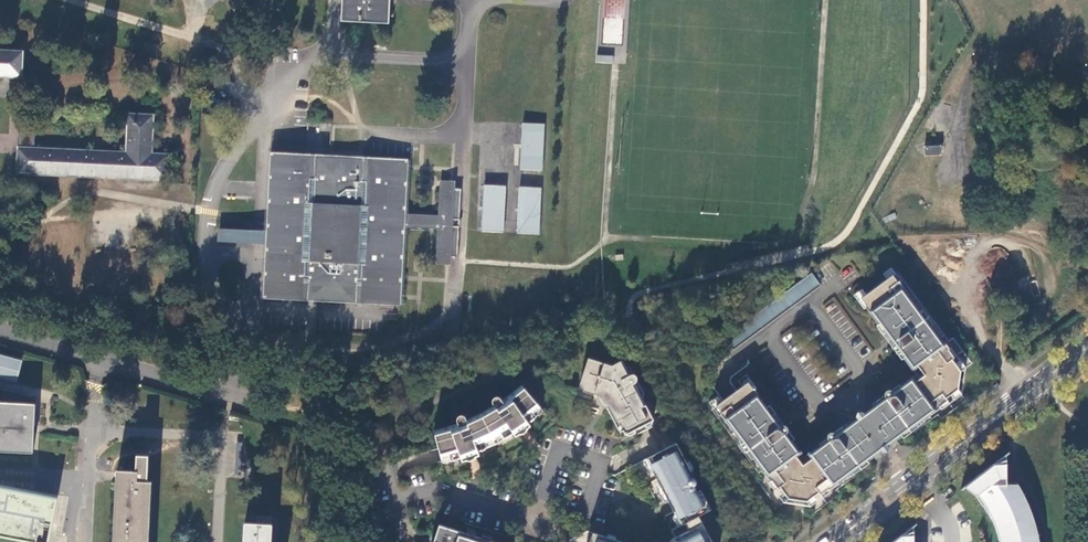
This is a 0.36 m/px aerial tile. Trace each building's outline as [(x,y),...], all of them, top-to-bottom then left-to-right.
[(342,22),(369,23),(390,24),(391,2),(391,0),(343,0),(342,22)] [(22,79),(23,51),(21,51),(21,52),(0,51),(0,77),(22,79)] [(611,64),(612,58),(597,54),(595,61),(611,64)] [(157,181),(167,182),(169,154),(167,154),(167,155),(151,154),(154,116),(128,114),(126,153),(18,148),(18,147),(17,147),(16,174),(17,174),(17,173),(157,180),(157,181)] [(546,124),(523,123),(521,168),(543,169),(546,124)] [(925,148),(925,155),(941,155),(941,145),(925,146),(925,147),(924,147),(924,148),(925,148)] [(313,302),(400,307),(401,294),(402,280),(402,278),(402,275),(405,229),(405,228),(405,227),(436,228),(438,228),(436,264),(447,264),(451,265),(457,265),(461,181),(456,181),(453,180),(442,180),(440,215),(437,215),(406,213),(406,212),(406,211),(408,169),(408,167),(408,164),(408,159),(368,157),(357,157),(331,155),(307,154),(271,153),(268,230),(267,243),(264,299),(313,302)] [(506,185),(484,184),(481,230),(503,232),(506,185)] [(543,188),(520,186),(517,233),(540,234),(543,188)] [(253,229),(219,227),(219,240),(267,243),(268,230),(253,229)] [(730,345),(734,350),(822,285),(813,272),(801,281),(784,293),(724,337),(730,345)] [(872,406),(896,439),(900,436),(902,434),(904,437),(911,432),(908,428),(947,400),(945,398),(957,389),(960,372),(951,359),(953,358),(893,275),(888,279),(867,294),(861,299),(867,307),(879,323),(893,342),(892,343),(891,344),(891,346),(892,348),(893,349),(895,350),(896,350),(899,349),(913,369),(918,365),(925,374),(917,381),(912,376),(892,390),(890,389),(888,389),(887,390),(886,391),(885,392),(884,393),(884,395),(885,396),(872,406)] [(823,304),(831,319),(843,312),(835,297),(823,304)] [(0,354),(0,378),(19,383),(25,361),(0,354)] [(634,384),(638,382),(638,379),(638,376),(636,374),(633,374),(629,375),(622,361),(611,366),(611,367),(587,360),(579,385),(584,392),(602,399),(607,400),(605,406),(615,421),(617,421),(625,435),(637,429),(644,425),(650,422),(653,420),(634,384)] [(866,461),(872,457),(848,424),(845,425),(846,426),(834,434),(833,433),(832,433),(830,433),(829,434),(827,436),(827,438),(822,441),(821,444),(809,453),(812,458),(803,465),(795,456),(799,453),(785,433),(786,433),(786,431),(786,429),(786,428),(784,426),(783,426),(781,426),(780,426),(776,420),(748,382),(736,391),(730,395),(724,400),(723,401),(714,407),(726,423),(776,488),(779,486),(789,498),(807,501),(819,492),(820,494),(858,467),(860,469),(868,463),(866,461)] [(482,414),(495,440),(501,437),(503,440),(517,432),(518,426),(524,427),(536,417),(534,413),(540,408),(532,398),(522,386),(512,394),(502,401),(498,399),(495,399),(493,400),(492,401),(492,403),(494,406),(482,414)] [(33,454),(33,453),(34,453),(34,433),(35,427),(35,405),(0,403),(0,452),(33,454)] [(885,447),(896,439),(872,406),(865,411),(861,414),(855,418),(848,424),(872,457),(885,447)] [(435,429),(439,448),(441,453),(443,460),(444,462),(450,462),(464,458),(467,452),(473,454),(476,453),(487,448),(486,445),(495,440),(482,414),(467,421),(464,418),(463,417),(460,417),(458,418),(457,419),(456,422),(457,425),(435,429)] [(699,516),(711,510),(704,495),(700,497),(696,490),(697,483),(676,442),(666,448),(659,451),(645,458),(653,473),(655,472),(658,477),(661,483),(659,484),(668,500),(670,498),(673,504),(676,509),(673,511),(681,525),(684,524),(699,516)] [(1037,535),(1034,522),(1030,510),(1027,501),(1021,489),(1016,482),(1007,481),(1006,455),(964,487),(975,496),(983,506),(991,519),(995,527),(997,536),(999,541),(1039,541),(1037,535)] [(117,471),(114,541),(149,541),(152,482),(148,482),(149,456),(137,456),(137,472),(117,471)] [(18,541),(65,541),(67,528),(73,500),(0,485),(0,538),(18,541)] [(699,516),(684,524),(688,531),(676,537),(668,541),(712,541),(699,516)] [(273,524),(246,524),(245,541),(271,541),(273,524)] [(476,537),(476,534),(475,533),(474,532),(472,531),(468,530),(467,534),(441,525),(436,538),(435,541),(493,541),(476,537)] [(913,526),(892,541),(914,541),(913,526)] [(617,541),(592,534),(589,541),(619,541),(617,541)]
